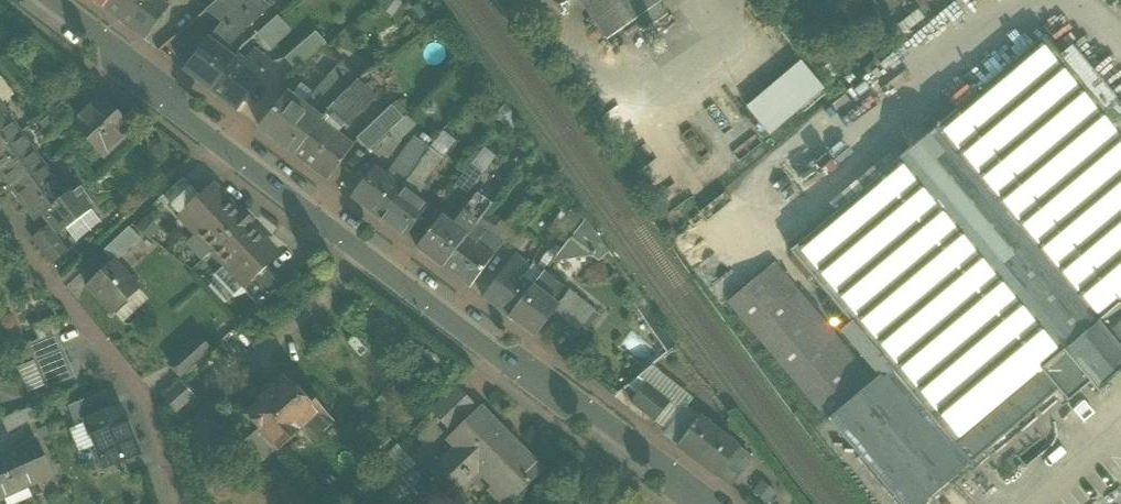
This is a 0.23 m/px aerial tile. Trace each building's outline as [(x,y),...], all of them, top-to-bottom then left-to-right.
[(104,10),(111,0),(91,0),(104,10)] [(104,10),(119,21),(135,0),(111,0),(104,10)] [(160,0),(135,0),(119,21),(146,41),(171,8),(163,2),(160,0)] [(205,11),(222,24),(240,38),(271,8),(261,0),(219,0),(216,3),(205,11)] [(659,0),(578,0),(606,40),(630,24),(660,2),(659,0)] [(670,16),(660,2),(630,24),(640,38),(670,16)] [(701,7),(689,16),(698,30),(711,21),(701,7)] [(270,47),(293,30),(281,15),(259,32),(270,47)] [(222,24),(185,72),(211,91),(234,62),(235,62),(227,56),(240,38),(222,24)] [(318,33),(288,60),(298,72),(328,45),(318,33)] [(1042,37),(956,110),(1116,301),(1117,302),(1120,307),(1120,131),(1059,57),(1042,37)] [(1068,49),(1059,57),(1120,131),(1120,112),(1068,49)] [(241,68),(234,62),(212,91),(237,111),(273,63),(255,50),(241,68)] [(745,105),(767,134),(823,86),(801,59),(745,105)] [(342,64),(311,100),(305,108),(321,120),(341,93),(355,83),(356,81),(342,64)] [(321,120),(295,156),(328,181),(354,147),(338,134),(345,126),(347,127),(361,110),(363,111),(371,102),(370,93),(362,86),(361,88),(355,83),(341,93),(321,120)] [(305,108),(287,94),(260,129),(295,156),(321,120),(305,108)] [(57,98),(45,109),(50,115),(62,104),(57,98)] [(130,130),(100,98),(72,125),(102,157),(130,130)] [(0,101),(0,148),(20,134),(10,120),(13,118),(0,101)] [(50,115),(46,118),(57,130),(74,115),(64,103),(62,104),(50,115)] [(390,108),(356,139),(368,151),(401,119),(390,108)] [(956,110),(876,177),(1057,392),(1065,402),(1087,384),(1098,398),(1120,379),(1120,307),(1117,302),(1116,301),(956,110)] [(57,130),(46,118),(39,124),(50,136),(57,130)] [(389,132),(372,148),(386,159),(400,142),(389,132)] [(0,148),(0,172),(12,189),(42,167),(20,134),(0,148)] [(409,147),(386,177),(401,188),(423,158),(409,147)] [(423,158),(401,188),(414,198),(424,186),(422,184),(441,160),(429,150),(423,158)] [(476,157),(454,184),(465,193),(486,165),(476,157)] [(65,197),(42,167),(12,189),(35,221),(43,215),(56,232),(60,233),(90,211),(75,190),(65,197)] [(375,168),(352,199),(378,219),(401,188),(386,177),(375,168)] [(1057,392),(876,177),(787,252),(847,322),(887,369),(970,465),(1057,392)] [(182,178),(158,201),(176,220),(179,217),(179,216),(199,196),(182,178)] [(277,257),(248,226),(252,223),(243,213),(239,217),(211,186),(199,196),(179,216),(179,217),(244,286),(245,287),(266,267),(277,257)] [(401,188),(378,219),(403,238),(426,208),(414,198),(401,188)] [(476,194),(457,219),(459,221),(454,227),(465,236),(474,224),(485,210),(489,204),(476,194)] [(498,220),(485,210),(474,224),(488,234),(498,220)] [(97,222),(89,212),(67,228),(75,239),(97,222)] [(454,227),(439,216),(415,247),(441,267),(442,268),(465,236),(454,227)] [(584,220),(567,241),(588,259),(598,263),(607,251),(584,220)] [(488,234),(474,224),(465,236),(492,256),(498,248),(495,239),(488,234)] [(67,252),(48,228),(32,240),(51,264),(67,252)] [(128,228),(107,248),(118,259),(140,239),(128,228)] [(492,256),(465,236),(442,268),(468,288),(492,256)] [(567,241),(554,258),(558,262),(588,259),(567,241)] [(514,255),(481,298),(507,317),(506,317),(507,318),(530,286),(519,278),(528,266),(514,255)] [(139,290),(112,261),(85,286),(113,315),(114,313),(113,311),(123,301),(125,303),(139,290)] [(875,379),(774,262),(726,302),(827,420),(875,379)] [(266,267),(245,287),(244,286),(241,289),(258,308),(283,286),(266,267)] [(542,273),(531,287),(530,286),(507,318),(533,338),(553,312),(567,293),(542,273)] [(622,292),(636,312),(645,305),(631,285),(622,292)] [(149,300),(139,290),(125,303),(123,301),(113,311),(114,313),(113,315),(123,325),(149,300)] [(582,304),(567,293),(553,312),(567,323),(582,304)] [(582,304),(567,323),(578,331),(593,312),(582,304)] [(656,320),(645,305),(636,312),(649,330),(656,320)] [(673,345),(656,320),(649,330),(665,354),(673,345)] [(30,330),(35,342),(55,334),(50,322),(30,330)] [(887,369),(847,322),(839,329),(879,376),(887,369)] [(33,361),(61,349),(55,334),(35,342),(27,345),(28,347),(33,361)] [(198,339),(169,366),(179,377),(209,351),(198,339)] [(20,366),(33,361),(28,347),(14,353),(20,366)] [(61,349),(33,361),(43,386),(45,390),(73,378),(61,349)] [(43,386),(33,361),(20,366),(17,368),(27,392),(43,386)] [(887,369),(879,376),(875,379),(827,420),(899,503),(923,503),(970,465),(887,369)] [(283,377),(257,400),(261,404),(246,417),(278,451),(299,432),(310,444),(325,413),(305,392),(301,396),(283,377)] [(670,403),(644,383),(629,402),(654,422),(670,403)] [(181,384),(163,400),(175,413),(193,397),(181,384)] [(456,389),(432,412),(450,430),(473,407),(456,389)] [(84,421),(111,410),(104,393),(67,407),(76,428),(85,424),(84,421)] [(682,413),(670,403),(654,422),(667,432),(682,413)] [(111,410),(84,421),(85,424),(103,468),(138,455),(120,407),(111,410)] [(24,410),(1,419),(7,435),(30,426),(24,410)] [(717,435),(684,410),(682,413),(667,432),(665,436),(697,461),(717,435)] [(503,438),(477,411),(447,441),(455,449),(430,473),(432,475),(435,473),(444,482),(441,485),(452,496),(462,486),(460,485),(467,479),(467,480),(470,477),(468,474),(477,465),(496,484),(489,491),(501,503),(508,503),(542,471),(506,435),(503,438)] [(750,460),(717,435),(697,461),(729,487),(750,460)] [(0,458),(0,499),(50,477),(35,443),(0,458)] [(397,446),(377,466),(394,485),(415,466),(397,446)] [(767,481),(756,487),(765,502),(776,495),(767,481)]
